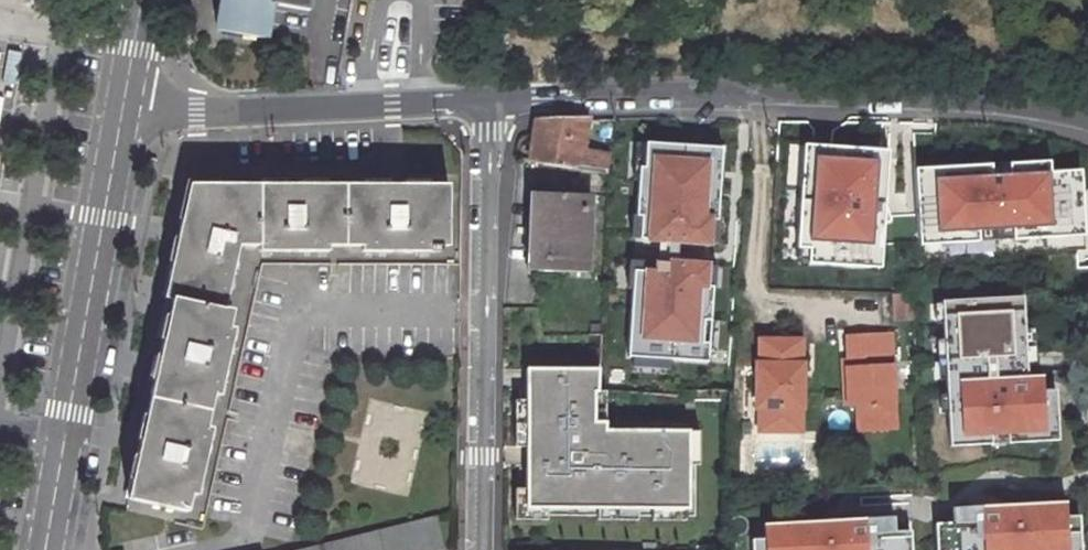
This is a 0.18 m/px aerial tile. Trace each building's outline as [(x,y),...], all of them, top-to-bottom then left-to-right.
[(216,29),(263,38),(269,4),(310,10),(311,0),(222,0),(216,29)] [(607,157),(579,153),(586,120),(534,121),(529,162),(566,168),(603,173),(607,157)] [(722,147),(648,142),(641,243),(659,244),(658,260),(639,258),(633,354),(707,359),(713,264),(678,261),(680,245),(715,248),(722,147)] [(812,144),(805,144),(798,247),(810,248),(808,263),(864,269),(866,254),(878,255),(880,220),(885,218),(881,202),(885,150),(830,146),(812,144)] [(991,162),(915,166),(918,230),(944,229),(945,241),(978,239),(978,229),(1012,227),(1012,238),(1058,235),(1057,222),(1087,221),(1085,185),(1070,186),(1069,168),(1051,169),(1050,159),(1008,161),(1009,172),(992,173),(991,162)] [(1008,161),(991,162),(992,173),(1009,172),(1008,161)] [(1084,167),(1069,168),(1070,186),(1085,185),(1084,167)] [(448,185),(191,186),(165,299),(172,301),(129,498),(188,511),(193,493),(199,494),(214,426),(208,424),(215,392),(221,394),(236,326),(230,324),(232,314),(225,312),(239,247),(262,247),(262,252),(330,252),(330,246),(368,247),(368,252),(444,254),(444,247),(448,247),(448,185)] [(591,200),(542,198),(539,275),(589,277),(591,200)] [(1087,234),(1087,221),(1057,222),(1058,235),(1087,234)] [(978,239),(1012,238),(1012,227),(978,229),(978,239)] [(919,243),(945,241),(944,229),(918,230),(919,243)] [(808,263),(810,248),(798,247),(796,262),(808,263)] [(876,270),(878,255),(866,254),(864,269),(876,270)] [(1016,292),(942,296),(943,316),(944,332),(946,368),(944,368),(945,383),(947,383),(949,413),(946,414),(948,447),(987,444),(986,432),(1002,431),(1003,444),(1050,441),(1048,394),(1036,394),(1035,380),(1021,381),(1020,374),(1020,371),(1018,337),(1016,292)] [(943,316),(942,296),(935,296),(936,317),(943,316)] [(895,429),(890,332),(849,333),(850,364),(846,365),(849,404),(858,403),(860,431),(895,429)] [(946,368),(944,332),(937,332),(939,368),(944,368),(946,368)] [(1028,336),(1018,337),(1020,371),(1030,370),(1029,352),(1028,336)] [(799,434),(799,342),(758,342),(757,366),(753,366),(752,410),(755,410),(754,432),(799,434)] [(597,369),(525,369),(525,510),(689,511),(689,432),(604,432),(604,392),(597,392),(597,369)] [(945,383),(937,384),(939,414),(946,414),(949,413),(947,383),(945,383)] [(1002,431),(986,432),(987,444),(1003,444),(1002,431)] [(1059,506),(1011,508),(1011,517),(977,519),(977,526),(947,527),(929,528),(930,549),(1077,549),(1076,519),(1060,520),(1059,506)] [(1011,517),(1011,508),(946,512),(947,527),(977,526),(977,519),(1011,517)] [(443,546),(435,516),(300,549),(427,549),(443,546)] [(888,523),(811,527),(811,535),(857,532),(858,538),(889,537),(888,523)] [(905,536),(889,537),(858,538),(857,532),(811,535),(811,527),(756,530),(757,545),(744,546),(744,549),(906,549),(905,536)]
